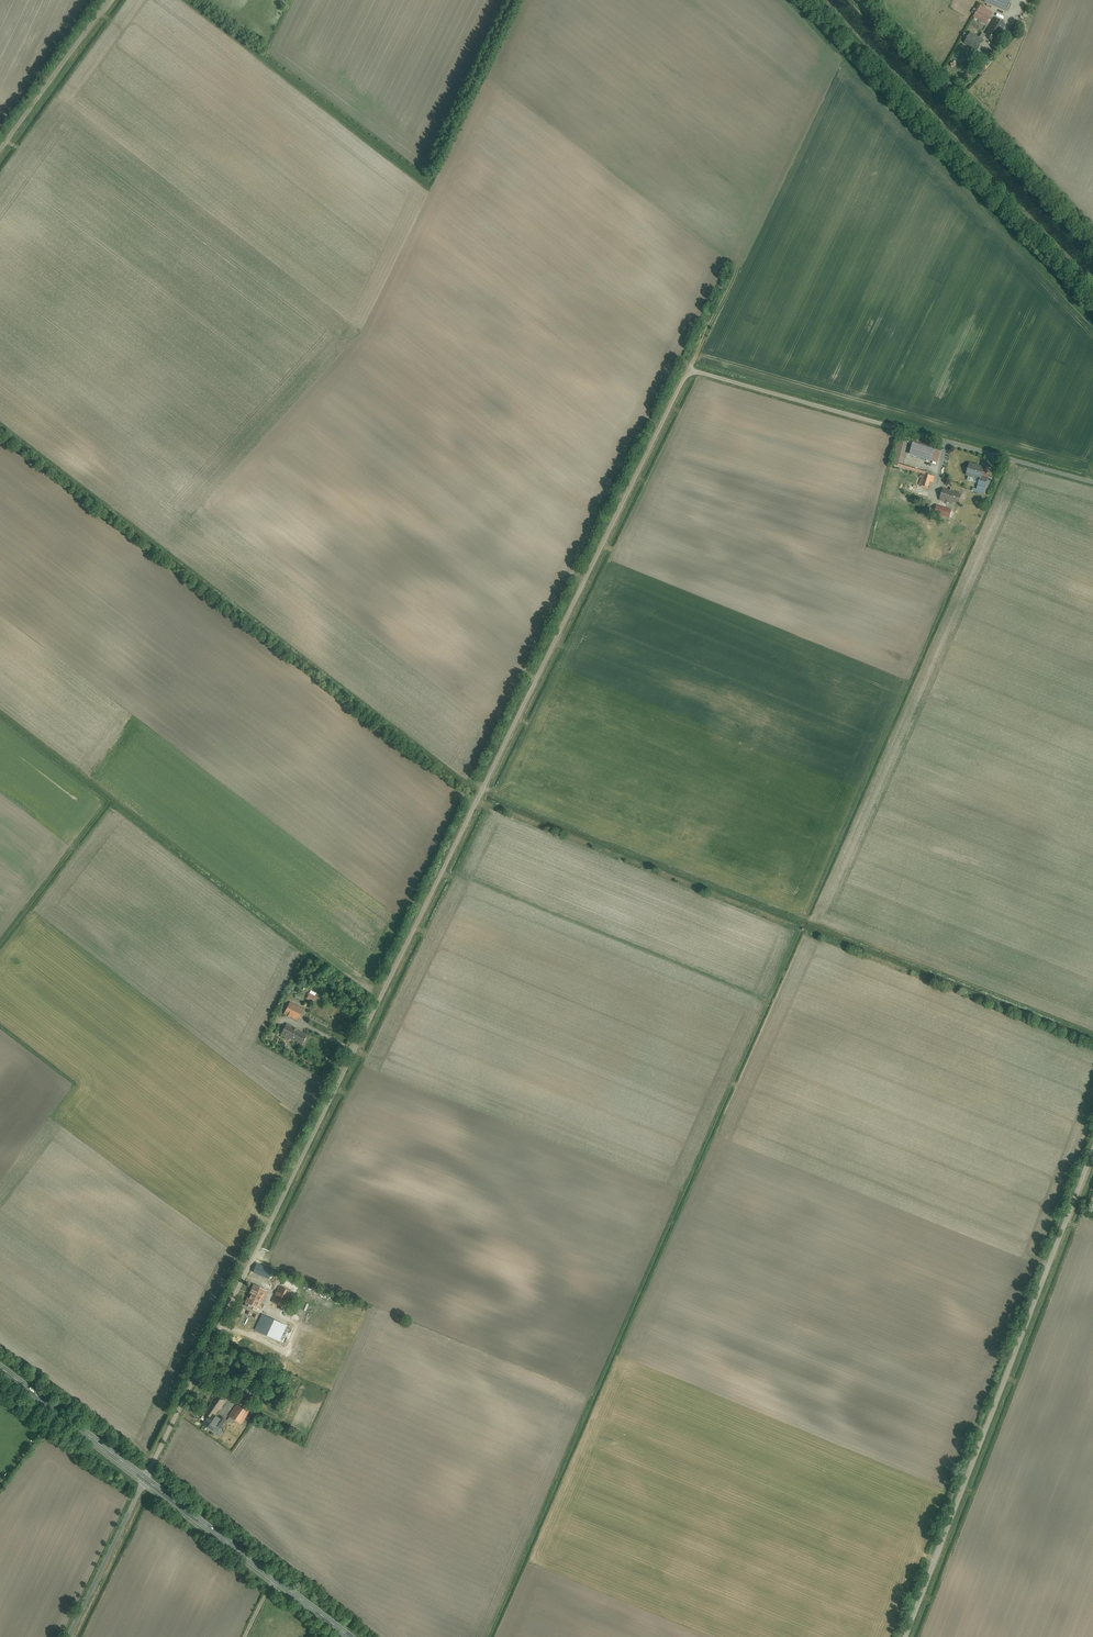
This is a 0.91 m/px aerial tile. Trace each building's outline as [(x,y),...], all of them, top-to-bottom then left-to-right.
[(984,3),(1003,12),(1009,0),(985,0),(984,3)] [(976,10),(972,17),(985,24),(989,17),(976,10)] [(995,21),(984,38),(992,43),(1003,26),(995,21)] [(969,34),(963,43),(976,51),(981,43),(969,34)] [(899,440),(891,466),(922,475),(919,485),(927,488),(929,482),(933,484),(935,478),(926,475),(926,472),(902,464),(909,443),(899,440)] [(911,443),(907,456),(935,464),(939,452),(911,443)] [(990,470),(968,464),(964,477),(978,481),(975,490),(984,492),(990,470)] [(961,494),(942,489),(939,500),(958,506),(961,494)] [(935,506),(933,514),(947,518),(949,510),(935,506)] [(308,995),(305,1000),(311,1003),(313,997),(308,995)] [(289,1003),(283,1015),(297,1022),(303,1010),(289,1003)] [(285,1026),(280,1036),(298,1046),(304,1035),(285,1026)] [(252,1287),(244,1304),(258,1310),(266,1293),(252,1287)] [(278,1289),(271,1304),(279,1308),(287,1293),(278,1289)] [(299,1304),(297,1308),(304,1312),(306,1307),(299,1304)] [(288,1328),(261,1316),(253,1332),(281,1344),(288,1328)] [(206,1418),(201,1425),(217,1436),(228,1419),(239,1426),(253,1407),(241,1399),(229,1417),(220,1411),(226,1403),(215,1396),(202,1415),(206,1418)]
